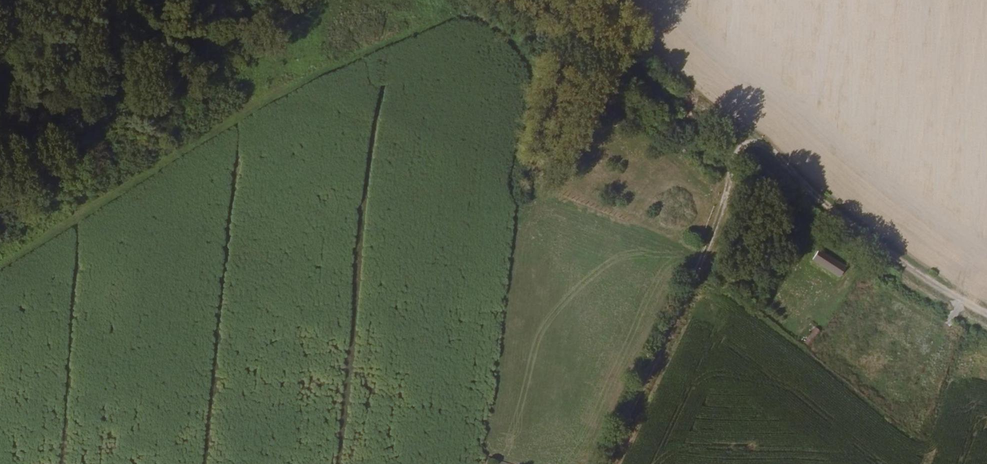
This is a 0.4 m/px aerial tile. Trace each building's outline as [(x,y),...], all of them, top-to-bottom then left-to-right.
[(663,107),(656,116),(672,128),(679,121),(663,107)] [(837,278),(845,267),(817,249),(810,260),(837,278)]
